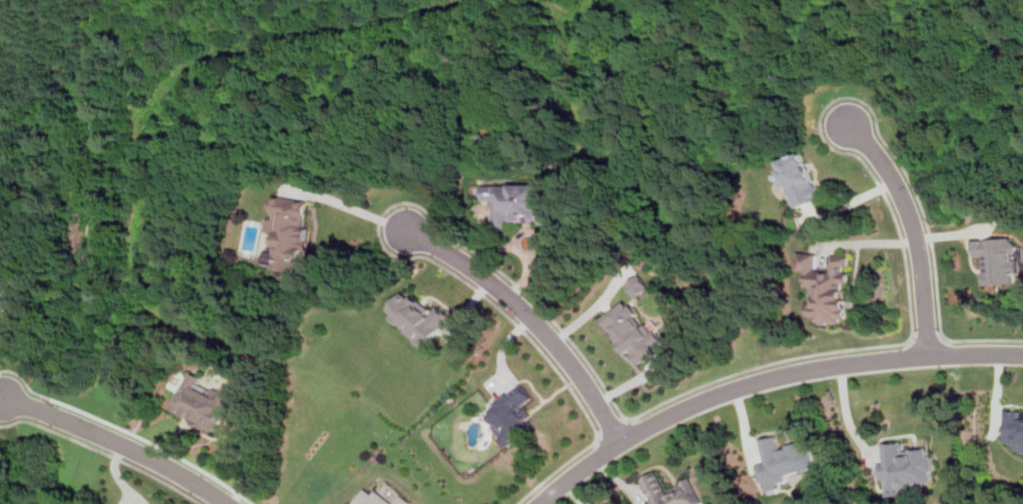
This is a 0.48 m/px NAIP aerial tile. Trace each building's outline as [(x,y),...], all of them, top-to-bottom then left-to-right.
[(781,161),(784,168),(781,170),(786,182),(789,181),(800,208),(823,199),(817,183),(815,183),(810,172),(812,171),(809,162),(806,163),(802,153),(781,161)] [(486,186),(486,199),(497,198),(497,227),(505,226),(505,220),(540,219),(542,223),(547,223),(551,221),(550,184),(486,186)] [(277,195),(275,211),(278,212),(277,220),(269,219),(267,230),(279,232),(275,253),(267,251),(265,264),(277,266),(276,270),(295,273),(296,263),(307,264),(313,226),(306,225),(310,200),(277,195)] [(971,239),(972,258),(980,257),(982,285),(1015,283),(1014,275),(1018,272),(1018,262),(1012,260),(1012,253),(1018,246),(1010,239),(1010,237),(971,239)] [(801,252),(799,268),(808,269),(806,284),(819,285),(818,297),(813,297),(813,304),(808,304),(805,307),(804,311),(807,316),(814,317),(813,322),(840,324),(840,320),(846,321),(847,310),(844,310),(845,301),(840,301),(841,291),(839,291),(840,283),(848,284),(849,272),(843,272),(843,266),(848,266),(849,255),(833,254),(832,270),(816,269),(817,253),(801,252)] [(640,273),(626,283),(636,297),(650,287),(640,273)] [(403,292),(389,309),(395,314),(393,318),(407,329),(405,332),(426,349),(452,318),(438,307),(434,312),(419,301),(417,304),(403,292)] [(602,319),(625,354),(630,351),(639,365),(662,350),(659,347),(666,343),(656,328),(652,330),(648,324),(642,328),(634,315),(636,314),(632,307),(629,309),(625,303),(602,319)] [(176,407),(196,372),(206,377),(203,384),(214,390),(219,388),(223,391),(227,384),(238,390),(232,401),(235,404),(227,419),(223,417),(215,431),(209,428),(208,428),(193,420),(194,417),(176,407)] [(521,382),(495,403),(497,406),(490,411),(492,413),(488,416),(495,424),(492,426),(507,445),(532,426),(526,419),(531,416),(527,411),(524,413),(520,407),(532,397),(521,382)] [(1003,441),(1012,441),(1012,445),(1015,448),(1019,448),(1020,447),(1020,452),(1022,452),(1022,420),(1019,420),(1020,410),(1004,410),(1003,441)] [(761,439),(768,463),(758,466),(763,481),(766,480),(770,491),(781,488),(780,484),(789,481),(787,475),(817,466),(810,446),(806,447),(804,440),(789,445),(790,448),(781,451),(776,435),(761,439)] [(880,464),(881,477),(888,476),(891,495),(908,493),(907,488),(910,487),(912,484),(932,482),(930,470),(935,469),(933,455),(928,456),(927,449),(902,453),(901,443),(884,445),(886,463),(880,464)] [(703,501),(689,477),(666,491),(654,470),(639,479),(654,503),(702,503),(703,501)] [(375,491),(371,495),(363,489),(351,503),(392,503),(375,491)] [(410,502),(400,494),(392,503),(408,503),(410,502)]
